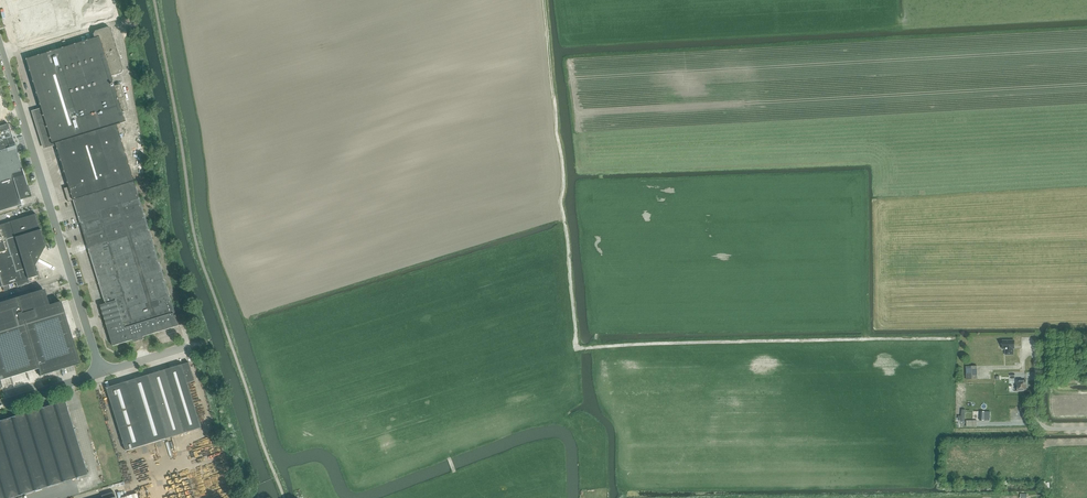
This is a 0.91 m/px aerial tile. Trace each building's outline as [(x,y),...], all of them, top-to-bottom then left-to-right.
[(8,20),(72,0),(2,0),(8,20)] [(111,6),(13,37),(17,47),(114,17),(111,6)] [(95,38),(26,59),(53,145),(56,144),(59,155),(57,157),(60,160),(61,160),(63,166),(62,166),(61,168),(64,171),(66,177),(64,179),(67,182),(68,182),(69,187),(64,188),(68,202),(73,200),(105,303),(100,305),(113,346),(133,340),(134,342),(144,339),(143,337),(179,326),(117,125),(120,124),(120,123),(126,122),(123,112),(129,110),(121,84),(115,86),(112,76),(122,73),(124,70),(111,29),(108,27),(96,31),(94,35),(95,38)] [(21,205),(20,200),(26,198),(24,192),(29,191),(27,185),(24,175),(15,146),(8,123),(0,126),(0,211),(21,205)] [(2,286),(4,291),(10,289),(8,285),(16,283),(17,287),(29,283),(28,279),(38,276),(35,266),(46,246),(36,214),(0,225),(0,287),(2,286)] [(38,369),(40,376),(80,364),(72,338),(61,303),(60,301),(49,305),(44,289),(17,297),(0,303),(0,380),(38,369)] [(1005,354),(1013,354),(1013,349),(1014,349),(1014,340),(1003,340),(1003,349),(1005,349),(1005,354)] [(106,387),(126,451),(201,428),(188,383),(195,381),(189,362),(106,387)] [(966,379),(977,379),(977,366),(966,366),(966,379)] [(1026,391),(1026,380),(1017,380),(1017,391),(1026,391)] [(87,474),(65,401),(0,421),(0,497),(10,497),(87,474)] [(112,451),(106,452),(112,476),(118,474),(112,451)]
